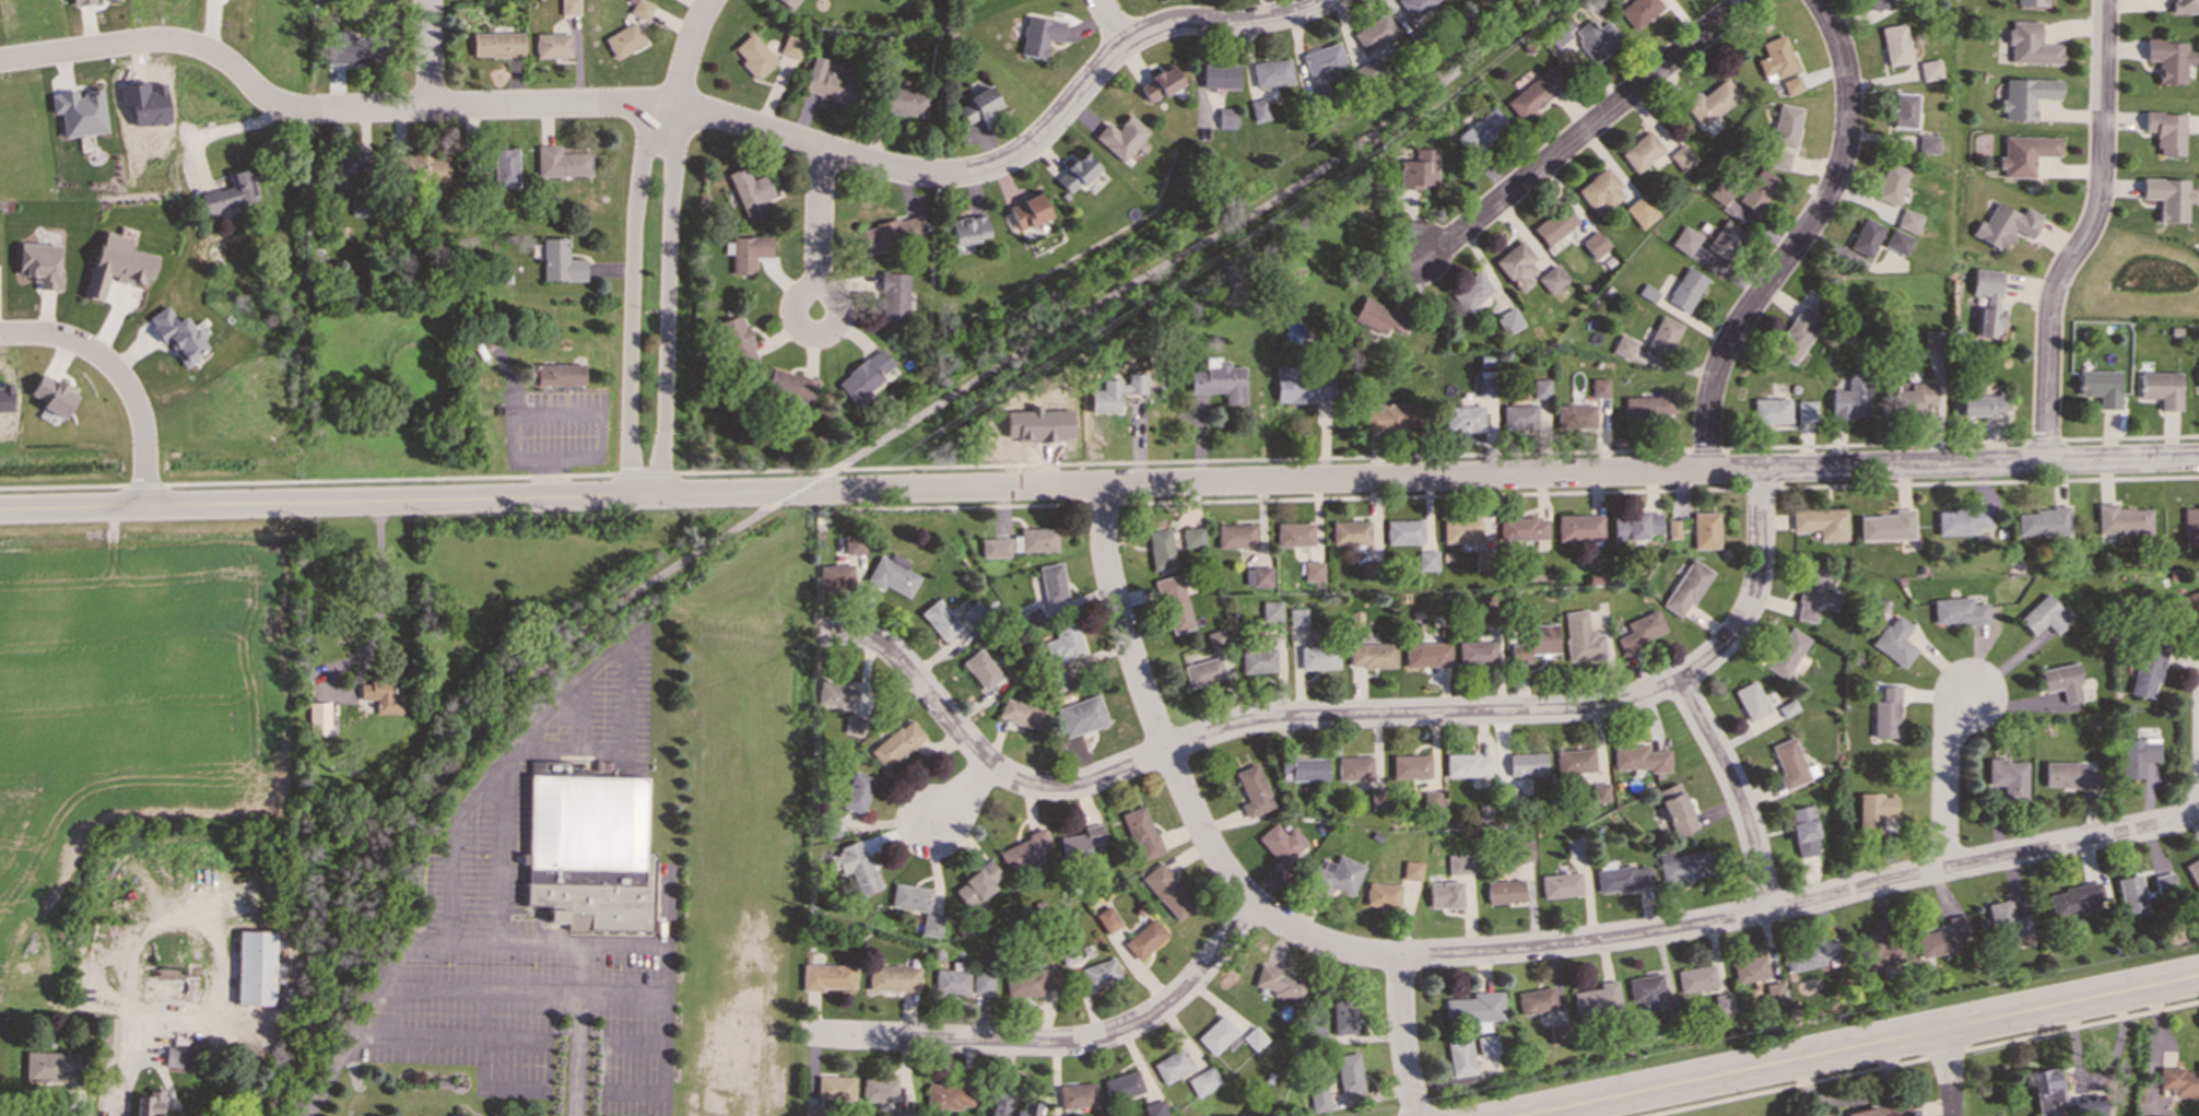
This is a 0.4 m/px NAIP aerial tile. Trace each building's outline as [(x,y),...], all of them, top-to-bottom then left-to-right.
[(578,0),(561,0),(561,14),(578,14),(578,0)] [(645,0),(634,0),(628,12),(646,20),(654,4),(645,0)] [(793,10),(799,0),(777,0),(793,10)] [(1397,1),(1413,21),(1437,0),(1398,0),(1397,1)] [(1662,5),(1658,0),(1632,0),(1619,11),(1634,30),(1662,5)] [(1872,12),(1891,2),(1890,0),(1867,0),(1872,12)] [(2198,12),(2198,0),(2171,0),(2171,12),(2198,12)] [(1351,34),(1365,54),(1397,32),(1384,12),(1351,34)] [(1019,54),(1044,59),(1047,39),(1059,42),(1062,23),(1026,15),(1019,54)] [(1575,30),(1565,19),(1545,36),(1555,47),(1575,30)] [(1622,40),(1607,21),(1597,28),(1589,20),(1572,34),(1595,62),(1622,40)] [(2038,22),(2008,21),(2007,44),(2009,44),(2009,62),(2059,63),(2059,45),(2038,44),(2038,22)] [(645,42),(633,22),(603,38),(615,59),(645,42)] [(1910,60),(1903,23),(1880,27),(1886,64),(1910,60)] [(381,37),(352,36),(352,31),(326,31),(325,62),(381,63),(381,37)] [(522,32),(472,33),(472,57),(522,56),(522,32)] [(755,80),(776,60),(750,32),(732,48),(742,59),(740,62),(755,80)] [(571,34),(534,34),(534,58),(571,58),(571,34)] [(1796,70),(1783,34),(1761,43),(1765,56),(1755,59),(1762,75),(1772,72),(1774,78),(1796,70)] [(803,40),(784,35),(779,54),(798,59),(803,40)] [(2144,59),(2156,60),(2156,83),(2184,84),(2184,63),(2192,63),(2194,51),(2185,51),(2185,40),(2144,39),(2144,59)] [(1324,72),(1327,82),(1338,79),(1334,68),(1344,64),(1338,43),(1301,54),(1308,77),(1324,72)] [(802,92),(849,105),(859,70),(838,64),(836,73),(824,70),(826,59),(812,56),(802,92)] [(1293,81),(1287,57),(1250,64),(1255,89),(1293,81)] [(1941,78),(1938,58),(1917,62),(1921,81),(1941,78)] [(1201,87),(1238,87),(1238,64),(1201,63),(1201,87)] [(1138,84),(1148,102),(1181,83),(1172,66),(1138,84)] [(1565,84),(1551,66),(1505,101),(1519,119),(1565,84)] [(1780,81),(1786,95),(1802,89),(1797,74),(1780,81)] [(1682,104),(1701,127),(1739,96),(1725,78),(1701,96),(1697,92),(1682,104)] [(2058,79),(2003,79),(2003,98),(1998,98),(1998,110),(2002,110),(2002,119),(2033,120),(2034,98),(2058,98),(2058,79)] [(929,93),(885,85),(881,110),(925,118),(929,93)] [(954,106),(965,126),(1000,105),(989,86),(954,106)] [(62,137),(105,132),(101,90),(75,93),(75,91),(49,94),(51,114),(60,113),(62,137)] [(1915,127),(1916,93),(1893,93),(1892,127),(1915,127)] [(1248,102),(1254,122),(1270,118),(1265,97),(1248,102)] [(1769,144),(1794,149),(1801,107),(1777,103),(1769,144)] [(1470,154),(1507,125),(1493,106),(1456,136),(1470,154)] [(1234,107),(1218,108),(1218,128),(1235,128),(1234,107)] [(2183,113),(2142,111),(2142,130),(2155,131),(2154,154),(2182,155),(2183,113)] [(1146,129),(1127,115),(1116,129),(1105,121),(1093,139),(1125,161),(1146,129)] [(1663,150),(1649,130),(1619,152),(1634,172),(1663,150)] [(1917,152),(1937,153),(1938,136),(1918,134),(1917,152)] [(2032,177),(2032,155),(2056,155),(2057,137),(2002,136),(2001,156),(1996,156),(1996,167),(2001,167),(2001,176),(2032,177)] [(1681,172),(1696,160),(1683,142),(1668,154),(1681,172)] [(590,175),(589,152),(558,152),(558,145),(536,146),(537,177),(590,175)] [(447,179),(447,150),(412,149),(412,155),(393,155),(393,178),(447,179)] [(517,149),(493,149),(493,186),(517,186),(517,149)] [(1436,149),(1415,149),(1414,161),(1399,160),(1399,188),(1422,189),(1422,185),(1435,185),(1436,149)] [(1767,166),(1786,171),(1790,153),(1772,149),(1767,166)] [(336,187),(360,188),(361,150),(337,150),(336,187)] [(1098,167),(1083,152),(1055,178),(1069,193),(1098,167)] [(1895,205),(1908,169),(1886,162),(1872,197),(1895,205)] [(765,174),(751,179),(745,166),(728,173),(745,223),(766,215),(761,201),(774,197),(765,174)] [(1625,193),(1604,167),(1576,189),(1597,215),(1625,193)] [(1737,201),(1756,213),(1777,179),(1757,167),(1737,201)] [(226,174),(230,187),(200,192),(204,212),(256,201),(249,169),(226,174)] [(2186,179),(2140,177),(2140,199),(2156,199),(2156,221),(2184,222),(2185,201),(2190,201),(2190,189),(2185,189),(2186,179)] [(1721,205),(1731,191),(1716,180),(1706,195),(1721,205)] [(1048,219),(1040,193),(1009,203),(1016,228),(1048,219)] [(1657,216),(1644,195),(1624,205),(1637,227),(1657,216)] [(351,215),(372,214),(371,197),(351,197),(351,215)] [(1969,234),(1997,249),(2001,242),(2007,245),(2013,231),(2029,238),(2041,215),(2023,207),(2020,214),(1995,201),(1983,223),(1977,220),(1969,234)] [(1547,246),(1577,221),(1563,202),(1531,228),(1547,246)] [(1916,234),(1922,215),(1901,208),(1894,226),(1916,234)] [(860,227),(866,250),(925,238),(920,214),(860,227)] [(952,245),(978,243),(978,237),(986,237),(985,215),(951,218),(952,245)] [(1848,248),(1869,257),(1882,226),(1861,216),(1848,248)] [(1704,246),(1722,261),(1744,234),(1725,219),(1704,246)] [(1701,236),(1683,224),(1669,244),(1688,256),(1701,236)] [(1903,256),(1912,237),(1892,228),(1883,246),(1903,256)] [(1594,259),(1609,247),(1595,230),(1579,242),(1594,259)] [(156,256),(129,249),(131,238),(98,231),(83,296),(103,301),(108,278),(141,285),(143,277),(151,278),(156,256)] [(731,273),(754,273),(754,257),(771,257),(771,237),(731,236),(731,273)] [(585,259),(567,259),(566,238),(542,238),(542,281),(585,280),(585,259)] [(1534,270),(1529,262),(1534,258),(1519,239),(1494,261),(1520,293),(1531,283),(1527,277),(1534,270)] [(58,245),(17,244),(16,277),(36,278),(36,290),(59,290),(60,269),(57,269),(58,245)] [(1567,280),(1553,263),(1536,278),(1550,294),(1567,280)] [(1689,313),(1705,275),(1683,267),(1667,303),(1689,313)] [(2000,271),(1973,268),(1971,294),(1980,295),(1977,336),(1998,337),(2001,308),(1997,307),(2000,271)] [(1465,312),(1493,291),(1479,271),(1450,293),(1465,312)] [(907,272),(881,272),(880,321),(906,322),(907,272)] [(1653,303),(1658,292),(1644,283),(1637,294),(1653,303)] [(1402,336),(1410,317),(1363,296),(1353,319),(1384,333),(1387,328),(1402,336)] [(1791,364),(1823,319),(1801,305),(1771,350),(1791,364)] [(145,318),(162,344),(166,341),(181,365),(207,349),(184,315),(174,321),(164,306),(145,318)] [(1495,316),(1505,334),(1522,325),(1513,307),(1495,316)] [(719,320),(732,365),(756,357),(742,314),(719,320)] [(1681,324),(1658,315),(1645,352),(1667,361),(1681,324)] [(1636,341),(1619,333),(1610,351),(1627,360),(1636,341)] [(893,364),(878,346),(835,384),(855,407),(884,380),(880,375),(893,364)] [(1243,366),(1228,366),(1228,357),(1203,359),(1203,371),(1189,372),(1189,392),(1224,392),(1224,406),(1244,404),(1243,366)] [(583,363),(530,364),(530,386),(584,385),(583,363)] [(809,403),(816,381),(772,366),(764,388),(809,403)] [(2097,408),(2118,409),(2119,371),(2078,369),(2078,395),(2098,396),(2097,408)] [(1332,371),(1275,372),(1275,402),(1310,402),(1309,398),(1332,397),(1332,371)] [(2178,372),(2139,373),(2139,397),(2159,397),(2159,411),(2179,410),(2178,372)] [(63,419),(73,395),(64,390),(67,386),(38,373),(27,395),(42,401),(39,408),(63,419)] [(1868,416),(1870,373),(1847,373),(1846,390),(1831,389),(1830,415),(1868,416)] [(1090,412),(1119,412),(1118,393),(1144,392),(1144,375),(1126,375),(1126,380),(1101,380),(1101,389),(1090,389),(1090,412)] [(1478,397),(1493,397),(1492,377),(1477,378),(1478,397)] [(1608,378),(1590,378),(1591,398),(1608,397),(1608,378)] [(1532,398),(1550,397),(1549,379),(1532,380),(1532,398)] [(1935,406),(1935,384),(1893,383),(1892,409),(1915,410),(1915,404),(1935,406)] [(1623,397),(1624,422),(1649,421),(1649,415),(1674,414),(1673,391),(1655,391),(1655,396),(1623,397)] [(2002,395),(1952,396),(1952,415),(2003,414),(2002,395)] [(1753,423),(1789,422),(1789,398),(1752,398),(1753,423)] [(1797,421),(1816,421),(1815,400),(1797,400),(1797,421)] [(1365,431),(1403,430),(1403,426),(1418,426),(1418,402),(1380,403),(1380,410),(1365,410),(1365,431)] [(1595,403),(1556,404),(1557,427),(1595,426),(1595,403)] [(1536,404),(1501,406),(1502,430),(1536,430),(1536,404)] [(1482,406),(1445,407),(1445,432),(1483,431),(1482,406)] [(2095,504),(2096,533),(2150,532),(2150,508),(2115,508),(2115,504),(2095,504)] [(2198,547),(2198,506),(2182,506),(2183,548),(2198,547)] [(1847,540),(1846,508),(1792,510),(1792,530),(1819,529),(1819,541),(1847,540)] [(1913,508),(1893,509),(1893,515),(1859,515),(1859,539),(1914,539),(1913,508)] [(1937,509),(1937,534),(1976,534),(1976,526),(1990,526),(1990,508),(1937,509)] [(2016,534),(2068,533),(2067,509),(2015,509),(2016,534)] [(1693,513),(1693,549),(1719,548),(1718,512),(1693,513)] [(1612,539),(1646,538),(1646,533),(1660,533),(1660,513),(1612,514),(1612,539)] [(1556,516),(1557,540),(1602,539),(1601,515),(1556,516)] [(1547,517),(1498,518),(1498,541),(1547,539),(1547,517)] [(1481,541),(1480,518),(1442,519),(1443,542),(1481,541)] [(1386,520),(1386,543),(1423,543),(1422,520),(1386,520)] [(1668,538),(1679,538),(1679,520),(1668,520),(1668,538)] [(1331,521),(1331,545),(1369,544),(1369,521),(1331,521)] [(1313,544),(1312,522),(1275,524),(1277,545),(1313,544)] [(1216,548),(1255,547),(1255,524),(1215,525),(1216,548)] [(1056,551),(1056,527),(1019,528),(1019,536),(1011,536),(1012,552),(1056,551)] [(1183,548),(1203,545),(1201,527),(1180,529),(1183,548)] [(1173,567),(1169,529),(1146,531),(1150,568),(1173,567)] [(865,554),(865,534),(844,536),(845,554),(865,554)] [(980,539),(980,557),(1011,557),(1010,538),(980,539)] [(1418,571),(1437,571),(1436,550),(1418,551),(1418,571)] [(918,576),(905,569),(909,561),(892,552),(889,560),(878,555),(865,584),(880,590),(883,586),(908,598),(918,576)] [(1486,571),(1486,552),(1474,552),(1473,569),(1486,571)] [(1712,571),(1691,557),(1662,606),(1683,619),(1712,571)] [(1361,580),(1377,580),(1377,560),(1361,561),(1361,580)] [(1322,580),(1322,561),(1303,561),(1304,580),(1322,580)] [(1036,566),(1045,604),(1067,600),(1059,562),(1036,566)] [(820,589),(854,588),(852,564),(819,565),(820,589)] [(1796,619),(1815,622),(1818,607),(1836,610),(1839,590),(1824,587),(1827,568),(1806,564),(1796,619)] [(1243,567),(1244,586),(1271,585),(1270,566),(1243,567)] [(1192,627),(1178,574),(1155,580),(1169,634),(1192,627)] [(2180,621),(2198,615),(2198,589),(2173,598),(2180,621)] [(2056,634),(2070,620),(2045,594),(2019,619),(2034,635),(2046,624),(2056,634)] [(919,612),(943,641),(961,626),(937,598),(919,612)] [(1988,603),(1972,604),(1972,598),(1932,599),(1933,624),(1988,622),(1988,603)] [(969,621),(985,611),(976,600),(962,610),(969,621)] [(1282,620),(1281,600),(1261,601),(1261,621),(1282,620)] [(1018,615),(1025,632),(1045,621),(1036,604),(1018,615)] [(1289,608),(1290,625),(1306,625),(1305,608),(1289,608)] [(1563,612),(1568,660),(1606,657),(1602,632),(1589,633),(1587,610),(1563,612)] [(1623,656),(1651,644),(1648,637),(1666,631),(1658,612),(1613,631),(1623,656)] [(1913,625),(1893,613),(1872,647),(1905,667),(1916,647),(1903,639),(1913,625)] [(1083,653),(1072,618),(1051,624),(1056,637),(1044,642),(1050,663),(1083,653)] [(1529,661),(1529,654),(1556,653),(1555,624),(1526,625),(1527,635),(1509,636),(1510,662),(1529,661)] [(1810,639),(1789,626),(1764,667),(1785,679),(1810,639)] [(1206,633),(1209,650),(1226,647),(1222,629),(1206,633)] [(2153,698),(2165,642),(2149,638),(2144,659),(2137,657),(2129,694),(2153,698)] [(1458,642),(1458,666),(1496,665),(1496,641),(1458,642)] [(1349,667),(1395,667),(1395,643),(1348,644),(1349,667)] [(1449,643),(1404,643),(1404,667),(1449,666),(1449,643)] [(1338,668),(1337,645),(1300,646),(1300,669),(1338,668)] [(1274,647),(1240,648),(1240,673),(1275,672),(1274,647)] [(1001,676),(978,648),(961,662),(984,691),(1001,676)] [(1188,689),(1225,679),(1219,656),(1181,666),(1188,689)] [(2039,670),(2044,692),(2061,688),(2063,703),(2083,698),(2077,662),(2039,670)] [(361,683),(360,698),(376,700),(375,714),(401,714),(401,696),(391,695),(391,680),(369,680),(369,684),(361,683)] [(858,685),(820,680),(816,703),(855,708),(858,685)] [(1771,709),(1754,680),(1733,691),(1750,721),(1771,709)] [(1873,701),(1872,737),(1897,737),(1898,685),(1882,685),(1881,701),(1873,701)] [(997,716),(1038,730),(1045,708),(1004,694),(997,716)] [(1066,737),(1107,723),(1097,694),(1056,708),(1066,737)] [(329,702),(308,702),(309,735),(329,735),(329,702)] [(861,737),(866,718),(848,714),(843,732),(861,737)] [(924,736),(909,718),(869,751),(884,768),(924,736)] [(1804,766),(1794,737),(1771,744),(1783,775),(1779,776),(1784,789),(1820,775),(1815,762),(1804,766)] [(2157,739),(2119,738),(2118,778),(2142,778),(2143,761),(2156,761),(2157,739)] [(1647,744),(1613,744),(1614,770),(1650,768),(1650,772),(1669,772),(1669,750),(1647,751),(1647,744)] [(1595,771),(1594,749),(1556,750),(1556,772),(1595,771)] [(1545,775),(1544,752),(1508,753),(1508,776),(1545,775)] [(1390,755),(1391,778),(1430,777),(1428,754),(1390,755)] [(1445,776),(1489,775),(1489,754),(1445,754),(1445,776)] [(1372,779),(1372,756),(1337,756),(1338,780),(1372,779)] [(1327,759),(1291,757),(1291,779),(1327,780),(1327,759)] [(1988,760),(1987,786),(2003,786),(2002,799),(2026,799),(2026,761),(1988,760)] [(2044,787),(2096,786),(2095,770),(2081,770),(2080,761),(2044,762),(2044,787)] [(1246,818),(1274,806),(1255,763),(1234,772),(1247,802),(1240,804),(1246,818)] [(874,778),(851,770),(838,806),(861,814),(874,778)] [(646,777),(529,775),(527,905),(544,905),(543,925),(566,925),(566,928),(654,930),(655,853),(645,851),(646,777)] [(1696,829),(1679,782),(1657,790),(1674,836),(1696,829)] [(1610,801),(1608,783),(1590,785),(1591,803),(1610,801)] [(1369,807),(1384,807),(1384,787),(1369,787),(1369,807)] [(1896,817),(1897,795),(1859,794),(1858,833),(1882,834),(1882,815),(1896,817)] [(1162,853),(1144,804),(1120,814),(1133,853),(1140,850),(1143,859),(1162,853)] [(1788,809),(1798,858),(1818,854),(1814,838),(1819,837),(1812,804),(1788,809)] [(1306,844),(1291,826),(1283,833),(1273,822),(1257,837),(1279,862),(1273,867),(1284,879),(1302,864),(1294,855),(1306,844)] [(1090,854),(1089,844),(1103,842),(1101,824),(1082,826),(1083,834),(1059,836),(1061,857),(1090,854)] [(997,849),(1007,872),(1043,857),(1040,851),(1050,847),(1044,830),(997,849)] [(1566,856),(1581,856),(1581,836),(1565,837),(1566,856)] [(880,888),(859,839),(838,848),(839,851),(827,857),(838,882),(849,878),(858,897),(880,888)] [(1657,853),(1662,881),(1710,873),(1707,850),(1672,856),(1671,850),(1657,853)] [(1472,873),(1471,854),(1447,855),(1447,874),(1472,873)] [(1363,866),(1338,855),(1333,864),(1325,860),(1320,869),(1317,868),(1309,884),(1327,891),(1329,885),(1351,895),(1363,866)] [(2184,864),(2198,896),(2198,857),(2184,864)] [(1401,879),(1419,881),(1421,862),(1403,860),(1401,879)] [(1599,892),(1651,886),(1649,867),(1633,868),(1633,866),(1614,867),(1613,860),(1596,861),(1599,892)] [(996,891),(991,882),(1000,878),(991,862),(951,884),(964,908),(996,891)] [(1140,879),(1177,920),(1196,904),(1157,862),(1140,879)] [(1581,894),(1579,871),(1540,876),(1542,898),(1581,894)] [(2115,879),(2124,917),(2147,912),(2139,873),(2115,879)] [(2174,891),(2172,873),(2153,876),(2155,893),(2174,891)] [(1486,881),(1486,903),(1524,902),(1522,880),(1486,881)] [(1427,907),(1461,906),(1461,881),(1427,882),(1427,907)] [(931,890),(893,882),(890,905),(928,912),(931,890)] [(1397,908),(1399,885),(1366,882),(1364,905),(1397,908)] [(2047,892),(2053,918),(2090,911),(2089,903),(2103,900),(2100,882),(2047,892)] [(1986,904),(1994,942),(2032,935),(2027,913),(2012,916),(2010,900),(1986,904)] [(1120,926),(1108,905),(1093,914),(1106,935),(1120,926)] [(939,937),(942,916),(924,913),(920,933),(939,937)] [(1949,928),(1915,933),(1918,958),(1959,951),(1956,940),(1971,938),(1966,914),(1948,917),(1949,928)] [(1138,961),(1167,933),(1151,917),(1122,943),(1138,961)] [(1858,932),(1866,972),(1889,967),(1889,964),(1903,961),(1898,940),(1883,943),(1881,928),(1858,932)] [(274,1005),(275,931),(238,930),(236,1005),(274,1005)] [(1788,971),(1839,959),(1834,936),(1783,948),(1788,971)] [(1767,978),(1765,955),(1732,959),(1734,982),(1767,978)] [(1120,978),(1113,958),(1079,968),(1086,990),(1120,978)] [(852,989),(852,965),(801,964),(801,988),(852,989)] [(1253,985),(1272,991),(1271,995),(1302,1005),(1309,979),(1259,964),(1253,985)] [(1717,988),(1714,964),(1675,971),(1679,994),(1717,988)] [(868,989),(918,991),(918,966),(868,965),(868,989)] [(1056,968),(1034,967),(1034,973),(1006,972),(1006,995),(1039,995),(1039,989),(1055,989),(1056,968)] [(967,971),(933,970),(933,992),(967,994),(967,971)] [(991,994),(991,972),(973,971),(972,994),(991,994)] [(1656,997),(1663,997),(1661,974),(1627,977),(1630,1003),(1641,1002),(1642,1011),(1657,1010),(1656,997)] [(1572,991),(1575,1017),(1620,1012),(1616,980),(1599,982),(1599,988),(1572,991)] [(1783,999),(1780,982),(1764,984),(1766,1001),(1783,999)] [(1555,1010),(1553,988),(1517,991),(1519,1013),(1555,1010)] [(1503,1020),(1502,991),(1472,991),(1472,998),(1444,998),(1445,1022),(1477,1022),(1477,1031),(1487,1031),(1487,1020),(1503,1020)] [(1733,1011),(1730,992),(1714,995),(1716,1013),(1733,1011)] [(1332,1033),(1355,1033),(1354,999),(1331,1000),(1332,1033)] [(1221,1014),(1196,1038),(1212,1055),(1224,1044),(1228,1049),(1242,1037),(1221,1014)] [(1567,1041),(1565,1023),(1548,1025),(1551,1044),(1567,1041)] [(1242,1038),(1255,1052),(1267,1039),(1254,1026),(1242,1038)] [(1478,1056),(1497,1054),(1495,1034),(1477,1036),(1478,1056)] [(1474,1073),(1468,1036),(1445,1041),(1451,1077),(1474,1073)] [(165,1067),(186,1068),(187,1047),(166,1046),(165,1067)] [(1162,1083),(1192,1069),(1183,1047),(1152,1061),(1162,1083)] [(84,1053),(25,1052),(24,1082),(63,1083),(63,1073),(83,1074),(84,1053)] [(1340,1093),(1363,1090),(1356,1053),(1333,1056),(1340,1093)] [(2159,1089),(2172,1089),(2172,1095),(2198,1096),(2198,1061),(2197,1061),(2197,1069),(2159,1068),(2159,1089)] [(1196,1097),(1221,1083),(1211,1066),(1186,1079),(1196,1097)] [(2030,1071),(2037,1114),(2049,1112),(2048,1105),(2066,1102),(2059,1066),(2030,1071)] [(1102,1080),(1108,1102),(1143,1091),(1137,1070),(1102,1080)] [(816,1099),(852,1101),(854,1077),(818,1076),(816,1099)] [(895,1102),(896,1079),(862,1078),(861,1101),(895,1102)] [(973,1083),(927,1082),(926,1108),(960,1108),(961,1105),(973,1106),(973,1083)] [(1060,1109),(1096,1105),(1093,1082),(1057,1086),(1060,1109)] [(1329,1111),(1326,1084),(1308,1086),(1310,1112),(1329,1111)] [(136,1095),(134,1115),(161,1115),(162,1088),(149,1088),(149,1096),(136,1095)] [(1040,1103),(1021,1101),(1020,1109),(1007,1107),(1009,1093),(992,1090),(988,1115),(1038,1115),(1040,1103)] [(2104,1095),(2071,1097),(2072,1115),(2104,1115),(2104,1095)] [(1162,1099),(1142,1105),(1146,1115),(1167,1115),(1162,1099)] [(1838,1115),(1908,1115),(1905,1099),(1837,1113),(1838,1115)] [(820,1105),(803,1105),(803,1115),(820,1115),(820,1105)]
